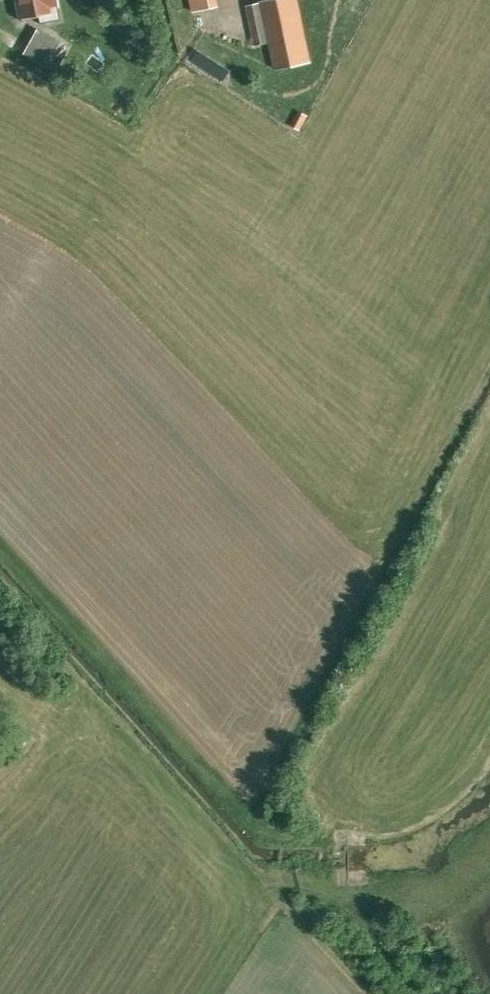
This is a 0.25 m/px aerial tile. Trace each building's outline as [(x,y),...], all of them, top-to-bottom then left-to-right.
[(48,10),(46,0),(16,0),(19,16),(32,13),(32,14),(36,13),(35,12),(48,10)] [(144,6),(142,0),(123,0),(125,10),(144,6)] [(205,10),(216,7),(215,0),(188,0),(190,5),(192,12),(205,10)] [(260,1),(274,68),(310,60),(297,0),(266,0),(260,1)] [(50,68),(62,43),(36,28),(22,53),(50,68)]
